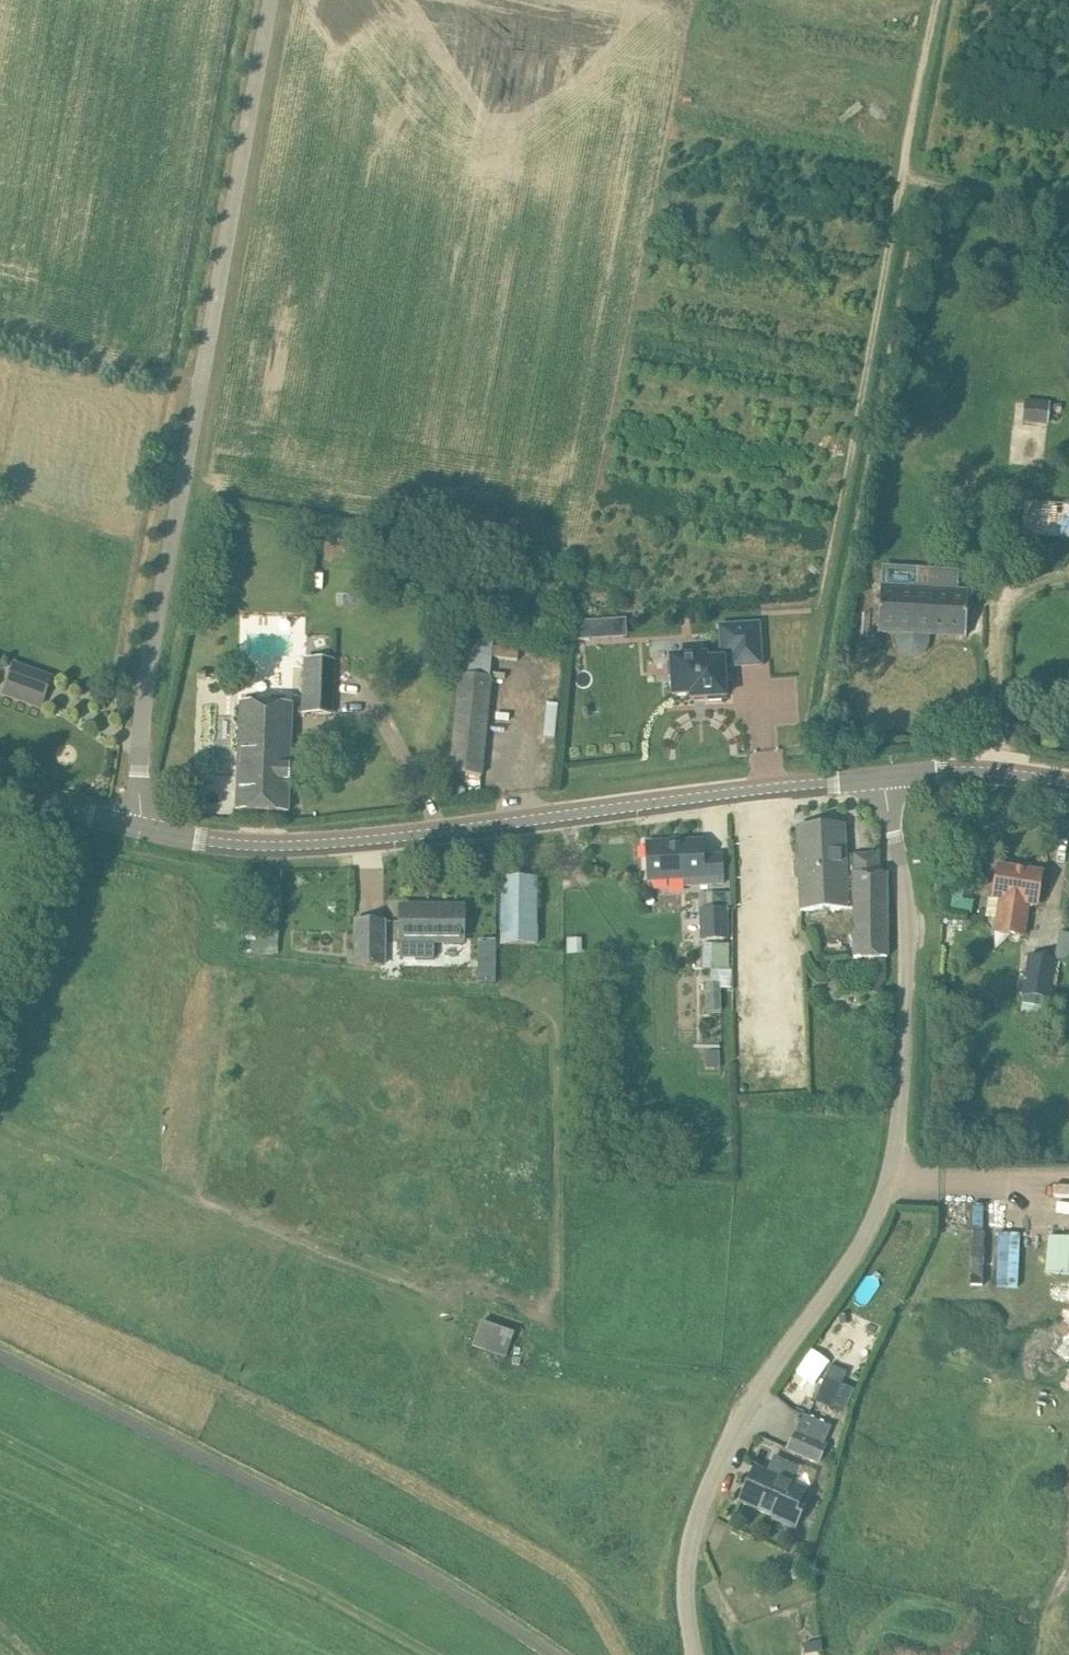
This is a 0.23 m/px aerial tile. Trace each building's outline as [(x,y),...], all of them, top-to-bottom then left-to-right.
[(1024,399),(1022,422),(1048,425),(1050,402),(1024,399)] [(879,632),(897,633),(897,642),(898,650),(905,657),(912,659),(922,658),(928,651),(930,646),(932,635),(966,637),(969,591),(954,590),(955,575),(916,573),(915,588),(881,586),(879,632)] [(730,666),(760,664),(757,621),(717,624),(719,655),(729,654),(730,666)] [(592,636),(591,623),(576,624),(575,641),(590,640),(592,636)] [(707,656),(672,658),(672,662),(669,662),(670,676),(673,676),(674,696),(691,695),(692,699),(726,697),(724,659),(707,660),(707,656)] [(302,714),(333,715),(335,659),(304,658),(302,714)] [(54,676),(14,662),(3,695),(42,709),(54,676)] [(481,776),(491,678),(461,675),(451,773),(481,776)] [(241,703),(237,810),(289,812),(293,705),(241,703)] [(888,957),(886,873),(879,873),(879,854),(845,855),(844,826),(799,827),(801,910),(854,909),(856,958),(888,957)] [(724,884),(723,854),(704,855),(703,840),(647,842),(648,882),(685,880),(686,886),(724,884)] [(994,900),(1000,901),(995,931),(1024,936),(1029,905),(1037,907),(1043,873),(999,866),(994,900)] [(538,879),(502,878),(501,944),(538,944),(538,879)] [(464,907),(401,906),(401,941),(432,942),(432,960),(454,960),(454,942),(464,942),(464,907)] [(700,943),(712,943),(729,943),(729,911),(700,911),(700,943)] [(384,964),(384,921),(356,921),(356,964),(384,964)] [(1057,932),(1056,960),(1068,960),(1068,933),(1057,932)] [(279,935),(256,935),(256,941),(246,941),(246,955),(279,955),(279,935)] [(567,954),(583,953),(582,938),(567,939),(567,954)] [(477,942),(477,985),(495,985),(496,942),(477,942)] [(731,945),(713,946),(713,971),(731,970),(731,945)] [(1046,1005),(1055,963),(1027,956),(1018,999),(1046,1005)] [(995,1286),(1019,1287),(1020,1232),(997,1232),(995,1286)] [(1068,1276),(1068,1239),(1048,1238),(1045,1274),(1068,1276)] [(470,1346),(503,1359),(513,1335),(480,1322),(470,1346)] [(843,1384),(825,1376),(814,1401),(832,1408),(843,1384)] [(804,1414),(796,1431),(788,1450),(818,1464),(827,1445),(824,1444),(832,1427),(804,1414)] [(741,1501),(779,1518),(797,1527),(805,1509),(799,1507),(806,1491),(791,1484),(799,1467),(775,1456),(767,1473),(756,1468),(741,1501)]
